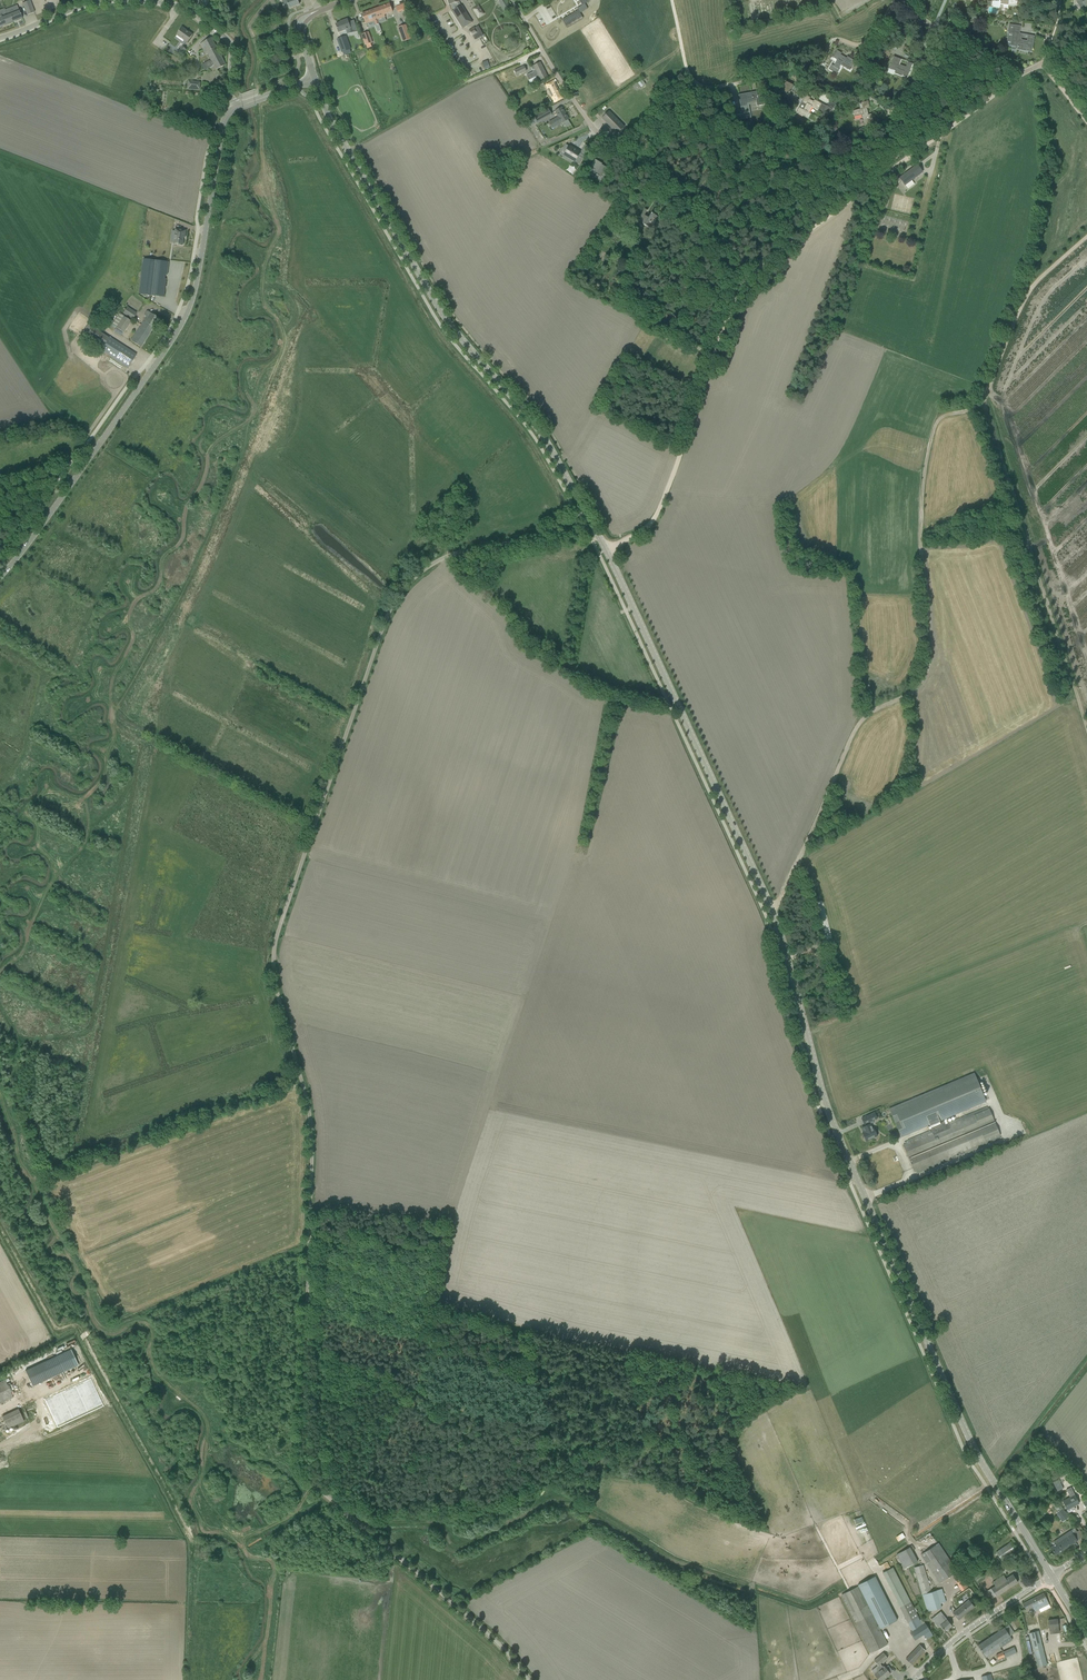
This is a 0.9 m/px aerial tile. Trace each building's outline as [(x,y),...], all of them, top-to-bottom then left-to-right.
[(30,0),(22,3),(28,15),(35,12),(30,0)] [(460,0),(448,0),(449,4),(451,4),(452,7),(454,10),(452,11),(462,27),(466,25),(467,26),(472,22),(470,18),(469,18),(464,10),(462,5),(460,6),(459,2),(460,2),(460,0)] [(504,11),(511,7),(508,2),(506,3),(505,0),(498,0),(502,6),(501,6),(504,11)] [(1077,2),(1081,9),(1085,6),(1085,7),(1086,5),(1086,0),(1080,0),(1077,2)] [(390,3),(362,14),(365,22),(366,24),(374,21),(376,25),(375,25),(377,32),(381,31),(379,24),(377,20),(385,17),(384,15),(393,12),(392,9),(390,3)] [(396,6),(398,13),(407,9),(404,3),(396,6)] [(582,5),(577,8),(578,10),(580,13),(588,9),(585,4),(582,5)] [(479,16),(479,17),(483,14),(483,13),(479,7),(479,8),(478,6),(474,9),(478,16),(479,16)] [(22,19),(17,7),(13,9),(14,12),(2,17),(1,14),(0,15),(0,27),(22,19)] [(578,10),(574,13),(579,21),(583,18),(580,13),(578,10)] [(574,13),(570,15),(575,23),(579,21),(574,13)] [(570,15),(566,17),(571,25),(575,23),(570,15)] [(566,17),(562,20),(567,28),(571,25),(566,17)] [(337,24),(336,24),(338,31),(339,32),(344,30),(350,28),(352,32),(358,31),(354,20),(348,22),(347,19),(342,21),(343,22),(337,24)] [(411,39),(406,25),(398,27),(403,42),(411,39)] [(1011,45),(1018,46),(1017,49),(1026,51),(1031,52),(1034,36),(1028,36),(1027,42),(1021,41),(1022,35),(1019,34),(1020,27),(1009,25),(1008,32),(1013,33),(1011,45)] [(478,26),(476,28),(475,28),(475,27),(468,31),(472,36),(475,35),(477,39),(476,39),(483,35),(478,26)] [(176,35),(187,43),(192,35),(182,27),(176,35)] [(372,43),(370,36),(367,38),(365,33),(361,34),(365,45),(372,43)] [(337,39),(342,52),(351,49),(346,36),(337,39)] [(206,63),(209,68),(212,66),(212,65),(213,65),(216,70),(226,65),(211,38),(200,44),(206,54),(207,53),(212,61),(210,62),(210,61),(206,63)] [(165,51),(169,54),(174,47),(170,45),(165,51)] [(177,52),(175,54),(178,57),(180,55),(180,56),(186,50),(183,46),(177,52)] [(851,68),(855,61),(847,56),(846,59),(840,56),(841,53),(837,51),(833,58),(837,60),(834,66),(831,65),(828,70),(836,74),(839,70),(838,69),(842,63),(851,68)] [(863,60),(866,65),(867,66),(874,62),(870,56),(863,60)] [(894,56),(889,69),(895,71),(894,73),(902,77),(902,76),(907,78),(913,64),(908,62),(905,68),(899,66),(902,59),(894,56)] [(534,72),(526,75),(529,80),(539,75),(541,80),(547,76),(540,63),(531,67),(534,72)] [(514,71),(517,76),(523,73),(521,68),(514,71)] [(187,89),(199,90),(200,81),(188,80),(187,89)] [(546,85),(555,102),(562,98),(554,81),(546,85)] [(791,100),(790,101),(796,104),(801,93),(796,90),(797,88),(786,81),(781,91),(784,93),(782,95),(791,100)] [(742,114),(734,115),(735,121),(743,119),(743,117),(748,116),(746,102),(756,100),(757,106),(764,105),(763,95),(753,97),(752,93),(739,95),(742,114)] [(822,113),(819,119),(823,120),(832,109),(814,100),(813,102),(809,100),(810,97),(805,95),(796,113),(805,117),(811,107),(822,113)] [(827,105),(835,109),(838,102),(831,98),(827,105)] [(852,111),(853,117),(862,115),(864,125),(874,123),(871,114),(867,115),(866,108),(870,107),(868,101),(859,103),(860,109),(852,111)] [(553,120),(549,123),(552,128),(556,126),(562,123),(563,123),(566,127),(571,124),(568,120),(569,119),(562,107),(555,111),(558,117),(553,120)] [(534,117),(525,122),(529,128),(535,124),(537,123),(552,115),(548,109),(534,117)] [(613,130),(615,128),(619,132),(624,127),(621,124),(609,111),(602,118),(613,130)] [(563,150),(569,154),(567,157),(579,164),(584,156),(580,153),(573,149),(573,148),(574,148),(569,145),(570,146),(569,147),(566,144),(563,149),(563,150)] [(590,167),(594,170),(593,171),(599,175),(596,180),(600,182),(598,184),(602,187),(606,181),(601,177),(602,177),(604,173),(603,173),(606,168),(601,165),(602,164),(595,160),(590,167)] [(904,185),(922,172),(917,165),(899,178),(904,185)] [(648,218),(644,215),(647,210),(645,209),(638,221),(650,228),(658,217),(652,213),(648,218)] [(658,217),(662,220),(667,213),(663,210),(658,217)] [(176,231),(174,244),(181,245),(183,245),(184,238),(185,238),(186,230),(175,228),(175,230),(176,231)] [(145,259),(140,294),(160,297),(164,297),(167,279),(165,279),(165,275),(168,276),(170,262),(145,259)] [(122,314),(132,320),(136,313),(127,307),(122,314)] [(147,318),(145,321),(144,321),(131,341),(140,347),(159,318),(150,313),(148,312),(148,311),(147,311),(144,316),(147,318)] [(113,332),(121,337),(131,322),(118,314),(111,325),(116,328),(113,332)] [(92,326),(84,339),(102,350),(128,367),(136,354),(109,337),(109,338),(92,326)] [(901,1137),(928,1125),(939,1121),(986,1101),(974,1073),(889,1109),(901,1137)] [(939,1121),(928,1125),(931,1130),(907,1140),(908,1143),(903,1145),(914,1172),(916,1171),(917,1174),(1000,1138),(999,1136),(1000,1135),(989,1108),(988,1108),(987,1106),(948,1123),(946,1119),(944,1120),(940,1122),(939,1121)] [(873,1121),(877,1119),(874,1112),(861,1118),(864,1125),(865,1124),(873,1121)] [(869,1123),(862,1127),(864,1132),(862,1132),(866,1141),(877,1136),(873,1127),(872,1128),(869,1123)] [(25,1371),(32,1386),(63,1372),(55,1356),(25,1371)] [(45,1400),(58,1428),(104,1406),(91,1378),(45,1400)] [(13,1397),(5,1380),(0,1382),(0,1403),(13,1397)] [(2,1416),(8,1429),(24,1421),(18,1409),(2,1416)] [(1063,1501),(1067,1509),(1079,1503),(1073,1491),(1068,1494),(1070,1498),(1063,1501)] [(1069,1517),(1062,1508),(1055,1513),(1062,1522),(1069,1517)] [(1055,1544),(1050,1547),(1055,1555),(1077,1540),(1081,1538),(1080,1537),(1077,1531),(1076,1531),(1072,1533),(1071,1530),(1054,1541),(1056,1544),(1055,1544)] [(903,1532),(896,1537),(899,1541),(906,1537),(903,1532)] [(921,1555),(939,1583),(957,1571),(938,1543),(921,1555)] [(996,1552),(1002,1561),(1011,1554),(1015,1551),(1010,1543),(1005,1546),(996,1552)] [(959,1563),(964,1570),(988,1553),(983,1546),(959,1563)] [(896,1554),(903,1566),(904,1569),(917,1562),(909,1547),(896,1554)] [(946,1602),(944,1597),(942,1589),(931,1592),(923,1565),(914,1568),(926,1607),(927,1612),(941,1608),(940,1604),(946,1602)] [(900,1607),(908,1622),(918,1617),(892,1568),(883,1573),(900,1607)] [(995,1586),(987,1591),(989,1594),(992,1598),(996,1596),(1018,1582),(1013,1574),(1006,1579),(1003,1575),(992,1582),(995,1586)] [(842,1595),(850,1613),(870,1652),(887,1644),(880,1629),(897,1620),(875,1576),(858,1585),(859,1587),(842,1595)] [(954,1581),(961,1591),(967,1587),(961,1577),(954,1581)] [(1022,1603),(1026,1610),(1033,1606),(1035,1611),(1049,1604),(1044,1593),(1022,1603)] [(953,1613),(959,1620),(974,1607),(968,1600),(953,1613)] [(938,1623),(945,1631),(952,1626),(942,1614),(940,1615),(938,1613),(932,1618),(937,1625),(938,1623)] [(1048,1620),(1050,1634),(1059,1632),(1057,1619),(1048,1620)] [(925,1623),(910,1632),(915,1640),(924,1634),(927,1639),(933,1635),(925,1623)] [(1010,1636),(1014,1633),(1009,1625),(978,1645),(986,1657),(1000,1647),(1012,1639),(1010,1636)] [(1029,1634),(1038,1667),(1047,1665),(1038,1631),(1029,1634)] [(906,1659),(911,1665),(925,1650),(920,1645),(906,1659)] [(996,1655),(999,1663),(1017,1655),(1014,1647),(996,1655)] [(879,1656),(874,1660),(878,1665),(880,1664),(884,1661),(887,1658),(883,1653),(879,1656)] [(871,1670),(875,1675),(877,1677),(879,1679),(882,1679),(890,1674),(887,1669),(883,1666),(882,1667),(880,1664),(878,1665),(871,1670)]
